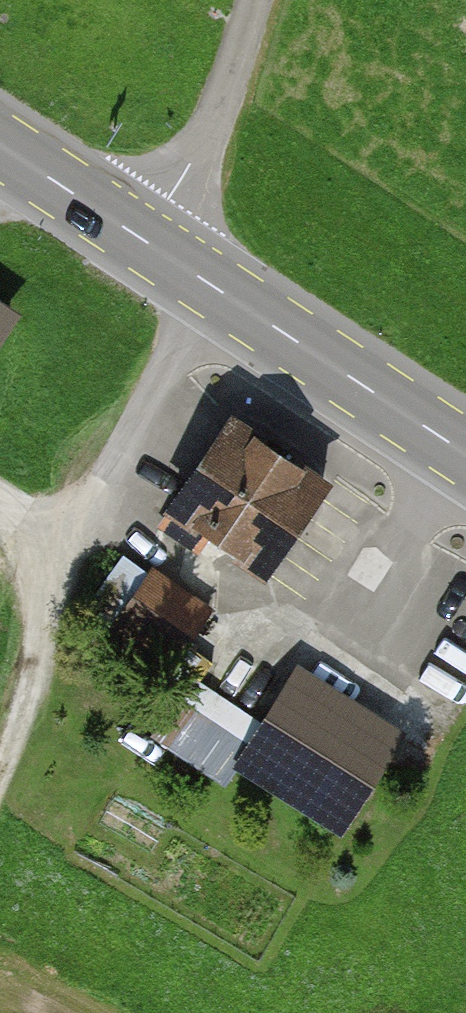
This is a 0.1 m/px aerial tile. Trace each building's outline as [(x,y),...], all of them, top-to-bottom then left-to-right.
[(21,322),(0,309),(0,353),(21,322)] [(275,582),(335,485),(233,422),(173,519),(275,582)] [(155,561),(138,591),(199,626),(216,597),(155,561)] [(342,832),(412,716),(298,647),(228,763),(342,832)]
